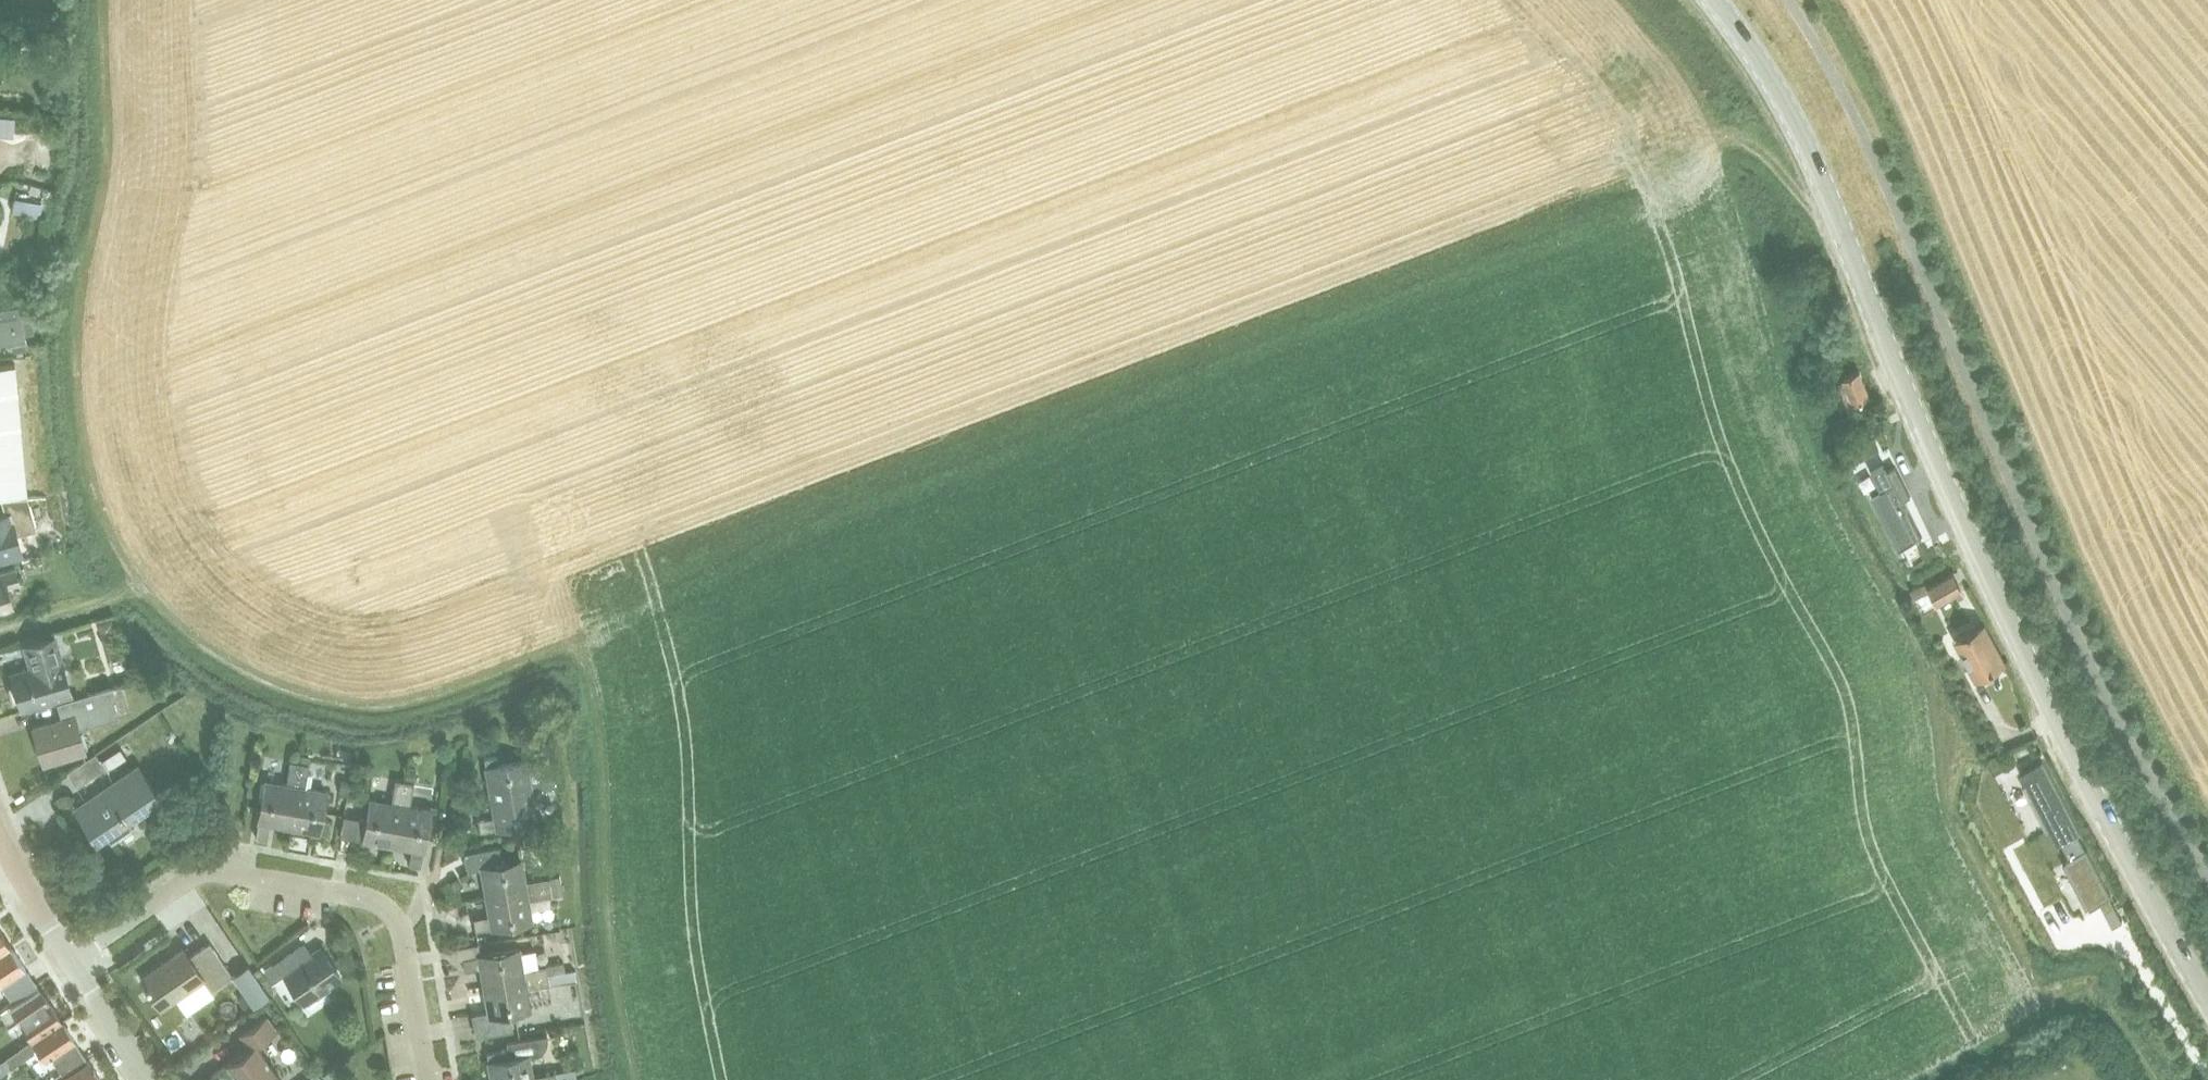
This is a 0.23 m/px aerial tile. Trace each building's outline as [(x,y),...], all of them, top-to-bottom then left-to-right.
[(44,32),(37,44),(48,50),(54,38),(44,32)] [(11,132),(12,116),(0,115),(0,131),(11,132)] [(37,217),(40,203),(13,198),(10,212),(37,217)] [(8,273),(28,268),(26,260),(6,265),(8,273)] [(11,343),(12,350),(24,348),(23,340),(24,340),(23,334),(32,333),(29,318),(21,319),(18,305),(0,308),(0,344),(11,343)] [(25,492),(13,362),(0,363),(0,494),(25,492)] [(1842,380),(1837,382),(1829,385),(1839,407),(1853,402),(1869,395),(1858,369),(1841,376),(1842,380)] [(1884,464),(1870,471),(1879,490),(1870,494),(1898,548),(1920,536),(1902,500),(1909,497),(1894,467),(1887,470),(1884,464)] [(35,529),(26,496),(0,498),(0,500),(4,514),(0,516),(0,559),(19,553),(14,535),(35,529)] [(41,555),(28,559),(31,569),(44,565),(41,555)] [(1,611),(10,608),(9,604),(11,604),(6,585),(18,581),(14,568),(0,572),(0,609),(1,611)] [(1928,586),(1936,602),(1960,589),(1952,573),(1928,586)] [(1925,587),(1910,595),(1922,613),(1936,606),(1925,587)] [(108,617),(95,621),(98,634),(112,630),(108,617)] [(1976,677),(2003,662),(1982,624),(1955,639),(1976,677)] [(59,679),(65,677),(53,636),(23,645),(30,667),(9,673),(20,709),(64,696),(59,679)] [(111,685),(85,693),(55,701),(60,718),(31,726),(42,762),(83,749),(77,728),(117,716),(112,699),(115,698),(111,685)] [(118,746),(99,759),(104,767),(105,769),(125,756),(118,746)] [(75,786),(104,767),(99,759),(94,752),(65,771),(75,786)] [(300,753),(298,762),(308,763),(309,755),(300,753)] [(542,761),(525,763),(524,760),(497,765),(496,755),(483,757),(490,797),(554,786),(552,777),(545,778),(542,761)] [(287,825),(298,762),(289,760),(285,784),(264,780),(254,836),(266,838),(269,822),(287,825)] [(2041,761),(2019,773),(2025,783),(2021,785),(2045,831),(2048,829),(2056,844),(2060,842),(2076,833),(2078,832),(2041,761)] [(308,763),(298,762),(287,825),(327,832),(329,820),(319,818),(324,791),(308,788),(311,773),(306,772),(308,763)] [(124,818),(157,796),(137,765),(74,808),(94,838),(104,832),(109,840),(130,827),(124,818)] [(406,766),(404,778),(413,780),(415,767),(406,766)] [(339,776),(337,787),(347,789),(348,778),(339,776)] [(392,844),(403,780),(394,778),(390,802),(369,799),(364,826),(355,824),(352,837),(392,844)] [(413,782),(403,780),(392,844),(410,847),(407,864),(419,866),(429,809),(428,809),(408,806),(413,782)] [(554,786),(490,797),(493,815),(477,818),(479,830),(535,820),(531,800),(555,796),(554,786)] [(2076,833),(2060,842),(2069,859),(2066,860),(2091,907),(2100,902),(2110,897),(2111,897),(2086,850),(2085,850),(2076,833)] [(527,835),(515,837),(517,846),(529,844),(527,835)] [(559,874),(547,876),(523,880),(520,859),(501,863),(498,845),(461,850),(464,869),(480,866),(485,896),(560,883),(559,874)] [(560,883),(485,896),(488,915),(472,917),(474,929),(530,919),(526,899),(562,893),(560,883)] [(2110,897),(2100,902),(2112,926),(2122,921),(2110,897)] [(9,944),(0,932),(0,950),(9,944)] [(182,948),(139,977),(159,1007),(173,997),(185,1015),(213,995),(209,989),(231,974),(208,942),(188,956),(182,948)] [(302,943),(279,959),(287,969),(282,973),(302,1001),(339,975),(319,947),(309,954),(302,943)] [(11,1001),(35,984),(9,944),(0,950),(0,984),(11,1001)] [(536,966),(534,949),(518,952),(517,948),(461,958),(463,969),(480,966),(483,985),(547,974),(545,964),(536,966)] [(553,963),(545,964),(547,974),(555,972),(553,963)] [(279,975),(271,964),(263,970),(271,981),(279,975)] [(555,972),(547,974),(548,983),(564,980),(563,971),(555,972)] [(547,974),(483,985),(487,1011),(471,1014),(475,1035),(511,1029),(508,1011),(528,1008),(524,987),(548,983),(547,974)] [(258,980),(242,991),(243,993),(253,1006),(268,995),(258,980)] [(31,1040),(60,1020),(47,1001),(46,1001),(37,988),(9,1007),(31,1040)] [(243,993),(236,999),(245,1012),(253,1006),(243,993)] [(275,1029),(265,1014),(238,1032),(248,1046),(225,1061),(238,1079),(280,1079),(255,1043),(275,1029)] [(0,1060),(0,1073),(11,1065),(33,1050),(32,1048),(35,1046),(37,1048),(42,1055),(47,1051),(61,1072),(84,1056),(73,1040),(60,1020),(31,1040),(0,1060)] [(485,1052),(490,1079),(556,1079),(555,1071),(531,1075),(527,1056),(532,1055),(537,1053),(542,1049),(544,1046),(546,1041),(546,1035),(552,1034),(552,1033),(505,1041),(506,1048),(485,1052)] [(86,1060),(84,1056),(61,1072),(63,1076),(57,1079),(100,1079),(86,1060)] [(2025,1070),(2030,1079),(2037,1079),(2046,1076),(2040,1063),(2025,1070)] [(555,1071),(556,1079),(558,1079),(567,1078),(575,1077),(574,1068),(555,1071)]
